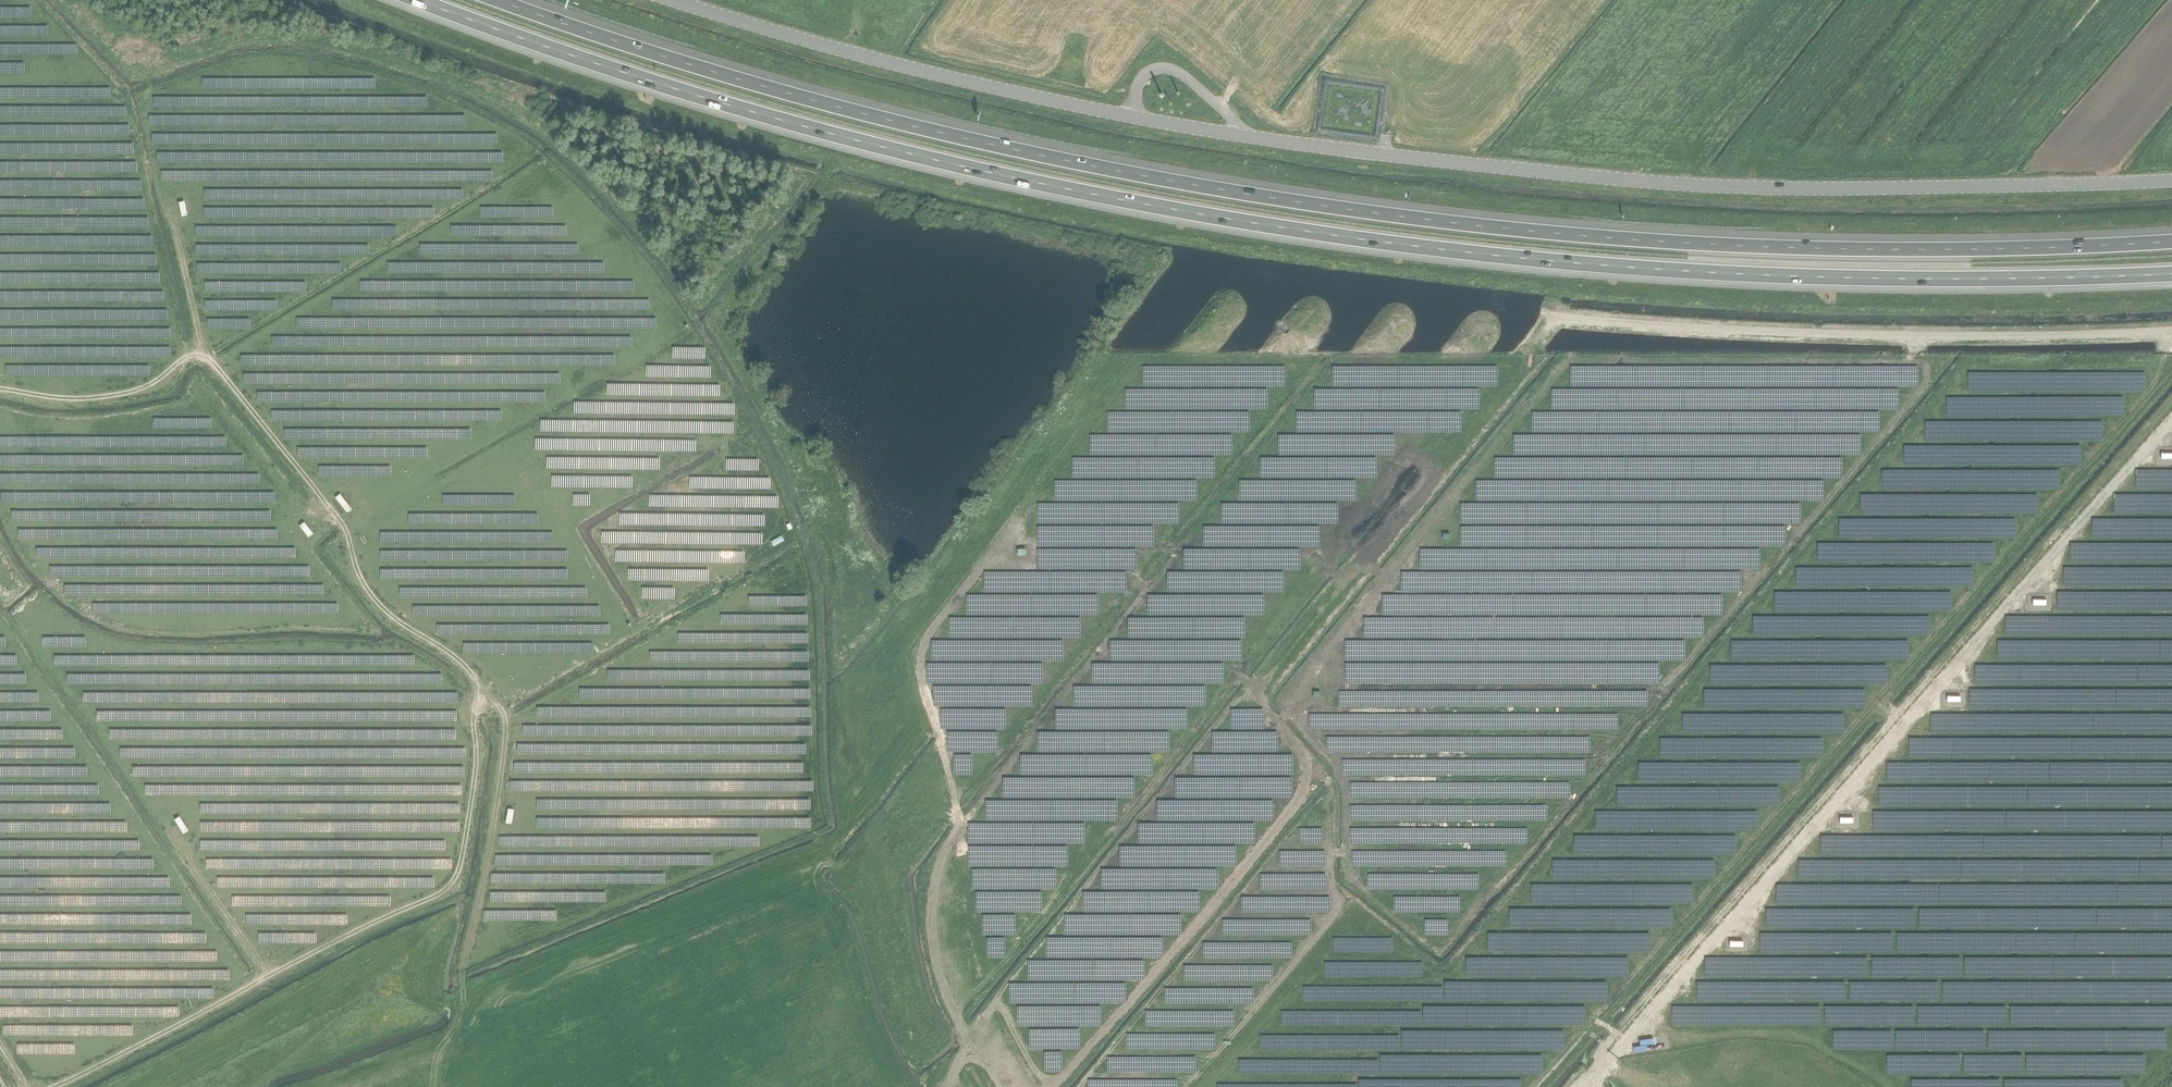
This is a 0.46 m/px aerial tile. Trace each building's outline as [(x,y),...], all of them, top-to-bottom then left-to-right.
[(2152,371),(2141,399),(2147,401),(2158,373),(2152,371)] [(346,512),(351,508),(339,493),(335,497),(346,512)] [(308,537),(312,534),(304,521),(300,524),(308,537)] [(183,833),(188,830),(179,815),(174,818),(183,833)]
